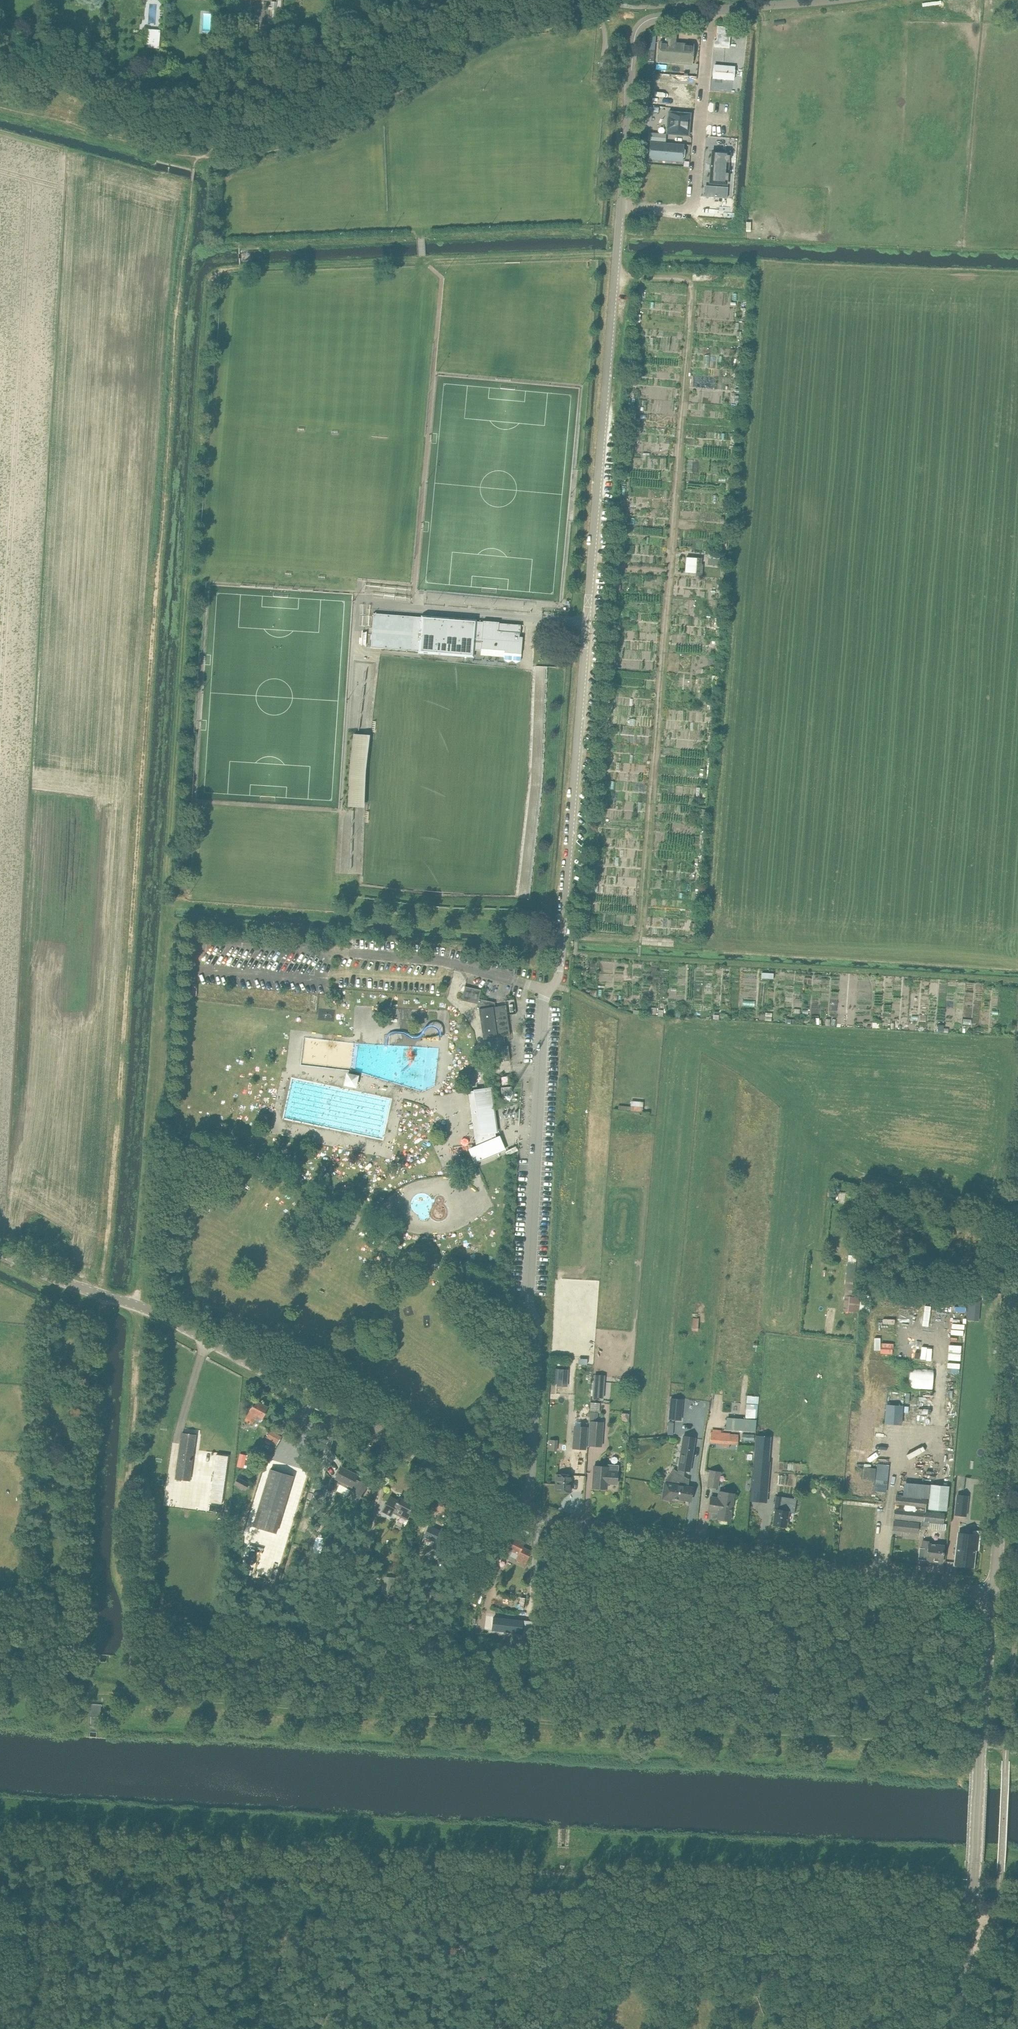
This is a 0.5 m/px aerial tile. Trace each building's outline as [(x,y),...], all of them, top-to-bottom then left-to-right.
[(715,40),(714,47),(724,47),(725,41),(730,41),(731,28),(718,27),(717,40),(715,40)] [(161,46),(161,28),(148,29),(148,46),(161,46)] [(659,42),(657,61),(693,64),(694,44),(676,43),(676,39),(670,38),(670,42),(659,42)] [(736,68),(714,66),(713,79),(735,81),(736,68)] [(690,114),(668,112),(666,136),(688,137),(690,114)] [(649,143),(648,162),(683,164),(684,145),(649,143)] [(730,152),(711,151),(709,185),(728,186),(730,152)] [(701,558),(696,558),(685,558),(685,573),(695,574),(695,563),(701,563),(701,558)] [(520,633),(521,625),(499,623),(498,626),(483,625),(483,622),(456,619),(455,627),(451,627),(452,619),(405,615),(405,618),(401,618),(401,615),(374,613),(371,647),(472,655),(472,651),(481,651),(481,649),(504,651),(504,653),(521,654),(523,637),(519,637),(520,633)] [(369,735),(354,733),(349,768),(348,806),(364,807),(369,735)] [(481,990),(465,986),(462,1000),(478,1004),(476,1010),(479,1009),(483,1039),(510,1035),(506,1005),(495,1006),(495,1002),(479,999),(481,990)] [(505,1046),(502,1046),(504,1061),(510,1060),(508,1045),(505,1046)] [(347,1085),(359,1087),(361,1074),(349,1072),(347,1085)] [(473,1090),(468,1091),(476,1145),(468,1148),(475,1163),(506,1150),(499,1135),(496,1136),(495,1132),(498,1132),(491,1086),(473,1089),(473,1090)] [(642,1111),(643,1101),(631,1100),(630,1110),(642,1111)] [(349,1227),(355,1216),(344,1210),(338,1221),(349,1227)] [(862,1296),(854,1295),(858,1255),(849,1254),(844,1310),(860,1311),(862,1296)] [(969,1299),(968,1307),(980,1308),(980,1300),(969,1299)] [(951,1324),(959,1324),(960,1311),(952,1311),(951,1324)] [(942,1317),(930,1318),(931,1330),(943,1329),(942,1317)] [(928,1366),(937,1365),(936,1357),(927,1358),(928,1366)] [(911,1367),(910,1388),(935,1388),(936,1368),(911,1367)] [(567,1386),(568,1369),(558,1369),(557,1386),(567,1386)] [(603,1398),(604,1382),(604,1380),(604,1376),(594,1375),(594,1380),(593,1380),(592,1398),(603,1398)] [(747,1394),(745,1418),(756,1418),(758,1395),(747,1394)] [(671,1398),(669,1418),(681,1420),(683,1399),(671,1398)] [(269,1407),(255,1400),(245,1420),(252,1424),(256,1415),(263,1418),(269,1407)] [(588,1445),(589,1445),(601,1446),(603,1422),(597,1422),(598,1412),(599,1412),(600,1402),(590,1401),(588,1445)] [(887,1423),(903,1423),(904,1404),(888,1404),(887,1423)] [(620,1412),(620,1421),(629,1422),(629,1413),(620,1412)] [(757,1432),(758,1420),(727,1418),(726,1429),(757,1432)] [(666,1434),(673,1435),(674,1422),(667,1422),(666,1434)] [(585,1449),(587,1427),(575,1426),(573,1448),(585,1449)] [(730,1444),(737,1444),(738,1435),(730,1434),(730,1433),(721,1432),(721,1430),(712,1429),(712,1432),(711,1432),(710,1442),(721,1443),(720,1446),(729,1447),(730,1444)] [(266,1440),(278,1446),(287,1451),(291,1442),(270,1431),(266,1440)] [(195,1434),(183,1433),(176,1479),(189,1481),(195,1434)] [(876,1447),(889,1448),(889,1435),(877,1434),(876,1447)] [(687,1487),(689,1479),(685,1479),(683,1477),(684,1470),(690,1471),(695,1438),(683,1436),(678,1472),(674,1469),(666,1481),(665,1483),(663,1492),(671,1493),(671,1497),(691,1500),(692,1488),(687,1487)] [(222,1502),(230,1455),(218,1453),(211,1500),(222,1502)] [(246,1455),(240,1454),(237,1466),(244,1467),(246,1455)] [(770,1462),(754,1460),(751,1500),(766,1502),(767,1494),(770,1462)] [(877,1487),(889,1488),(890,1463),(877,1463),(877,1487)] [(608,1464),(607,1466),(594,1466),(593,1487),(607,1488),(607,1482),(617,1483),(618,1465),(608,1464)] [(360,1499),(363,1494),(367,1485),(360,1481),(359,1483),(354,1480),(357,1475),(341,1467),(335,1480),(356,1491),(354,1496),(360,1499)] [(293,1475),(270,1469),(253,1526),(276,1533),(293,1475)] [(718,1488),(720,1471),(710,1470),(707,1486),(718,1488)] [(571,1474),(557,1474),(556,1491),(570,1491),(571,1474)] [(239,1476),(233,1487),(244,1493),(250,1482),(239,1476)] [(947,1510),(949,1486),(930,1484),(928,1509),(947,1510)] [(711,1495),(708,1511),(718,1513),(718,1519),(730,1520),(731,1511),(732,1506),(734,1493),(721,1491),(720,1497),(718,1497),(711,1495)] [(776,1495),(774,1509),(775,1510),(773,1524),(786,1526),(788,1512),(794,1513),(796,1499),(776,1495)] [(925,1511),(927,1500),(925,1499),(925,1498),(896,1495),(894,1518),(921,1521),(921,1525),(928,1526),(928,1528),(945,1530),(946,1524),(943,1523),(944,1513),(925,1511)] [(968,1496),(957,1495),(955,1514),(965,1515),(968,1496)] [(407,1519),(410,1513),(415,1504),(400,1497),(398,1501),(390,1497),(391,1496),(390,1496),(382,1511),(391,1515),(393,1512),(407,1519)] [(908,1522),(907,1532),(917,1533),(918,1523),(908,1522)] [(440,1551),(444,1543),(448,1533),(429,1525),(424,1536),(436,1541),(433,1547),(440,1551)] [(978,1545),(980,1532),(974,1531),(974,1535),(961,1534),(959,1546),(957,1545),(955,1564),(973,1566),(975,1547),(973,1547),(973,1544),(978,1545)] [(511,1536),(505,1547),(502,1555),(507,1557),(510,1550),(519,1554),(516,1559),(525,1564),(527,1560),(532,1551),(523,1547),(525,1542),(511,1536)] [(927,1559),(927,1560),(942,1562),(944,1545),(929,1544),(929,1541),(923,1540),(921,1558),(927,1559)] [(447,1569),(448,1554),(440,1553),(439,1568),(447,1569)] [(492,1565),(493,1559),(483,1557),(482,1564),(492,1565)] [(383,1576),(381,1593),(392,1594),(394,1578),(383,1576)] [(524,1620),(494,1616),(492,1630),(522,1633),(524,1620)] [(90,1704),(89,1715),(95,1716),(100,1716),(101,1705),(96,1704),(90,1704)]
